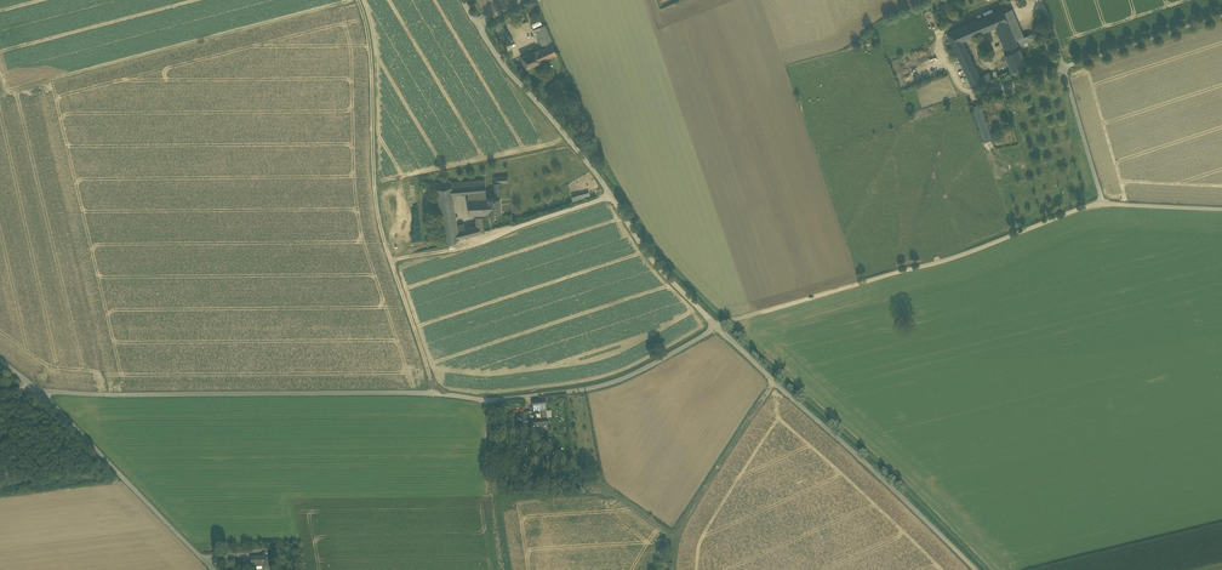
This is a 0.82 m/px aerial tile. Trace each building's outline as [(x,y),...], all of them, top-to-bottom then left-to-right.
[(972,86),(983,82),(980,77),(963,40),(996,26),(1008,21),(1003,8),(947,32),(972,86)] [(494,26),(505,45),(513,41),(501,21),(494,26)] [(1011,26),(1008,21),(996,26),(998,32),(1011,26)] [(534,29),(542,48),(552,43),(552,44),(553,43),(545,24),(534,29)] [(1016,40),(1011,26),(998,32),(1004,45),(1012,41),(1013,44),(1018,42),(1016,40)] [(1032,33),(1016,40),(1018,42),(1020,48),(1025,46),(1023,43),(1033,39),(1034,38),(1032,33)] [(1004,53),(1012,70),(1026,63),(1020,48),(1018,42),(1013,44),(1012,41),(1004,45),(1007,52),(1004,53)] [(557,54),(552,44),(552,43),(542,48),(536,50),(541,61),(557,54)] [(521,57),(526,68),(541,61),(536,50),(521,57)] [(981,77),(980,77),(983,82),(993,78),(990,72),(981,76),(981,77)] [(564,77),(560,79),(564,88),(568,86),(564,77)] [(554,93),(558,91),(564,89),(564,88),(560,79),(550,83),(554,93)] [(972,106),(984,142),(992,139),(980,104),(972,106)] [(494,176),(495,198),(500,197),(499,183),(509,182),(508,176),(494,176)] [(453,194),(468,193),(485,191),(485,179),(451,182),(452,187),(452,186),(453,194)] [(437,189),(452,187),(451,182),(450,180),(436,182),(437,189)] [(452,194),(453,194),(452,186),(452,187),(437,189),(436,189),(445,242),(466,237),(464,228),(464,229),(463,224),(457,226),(452,194)] [(574,201),(591,195),(589,191),(572,196),(574,201)] [(388,209),(398,207),(397,200),(388,202),(387,196),(384,197),(386,213),(389,213),(388,209)] [(480,198),(481,214),(501,213),(500,197),(495,198),(486,198),(480,198)] [(481,214),(480,198),(468,199),(469,215),(481,214)] [(476,225),(469,227),(471,235),(484,232),(481,217),(475,217),(476,225)] [(545,401),(532,402),(533,412),(542,412),(546,411),(545,401)] [(548,429),(547,420),(542,420),(530,421),(531,431),(539,430),(543,430),(548,429)] [(268,557),(251,558),(251,563),(251,567),(253,567),(264,566),(265,569),(269,569),(268,557)]
